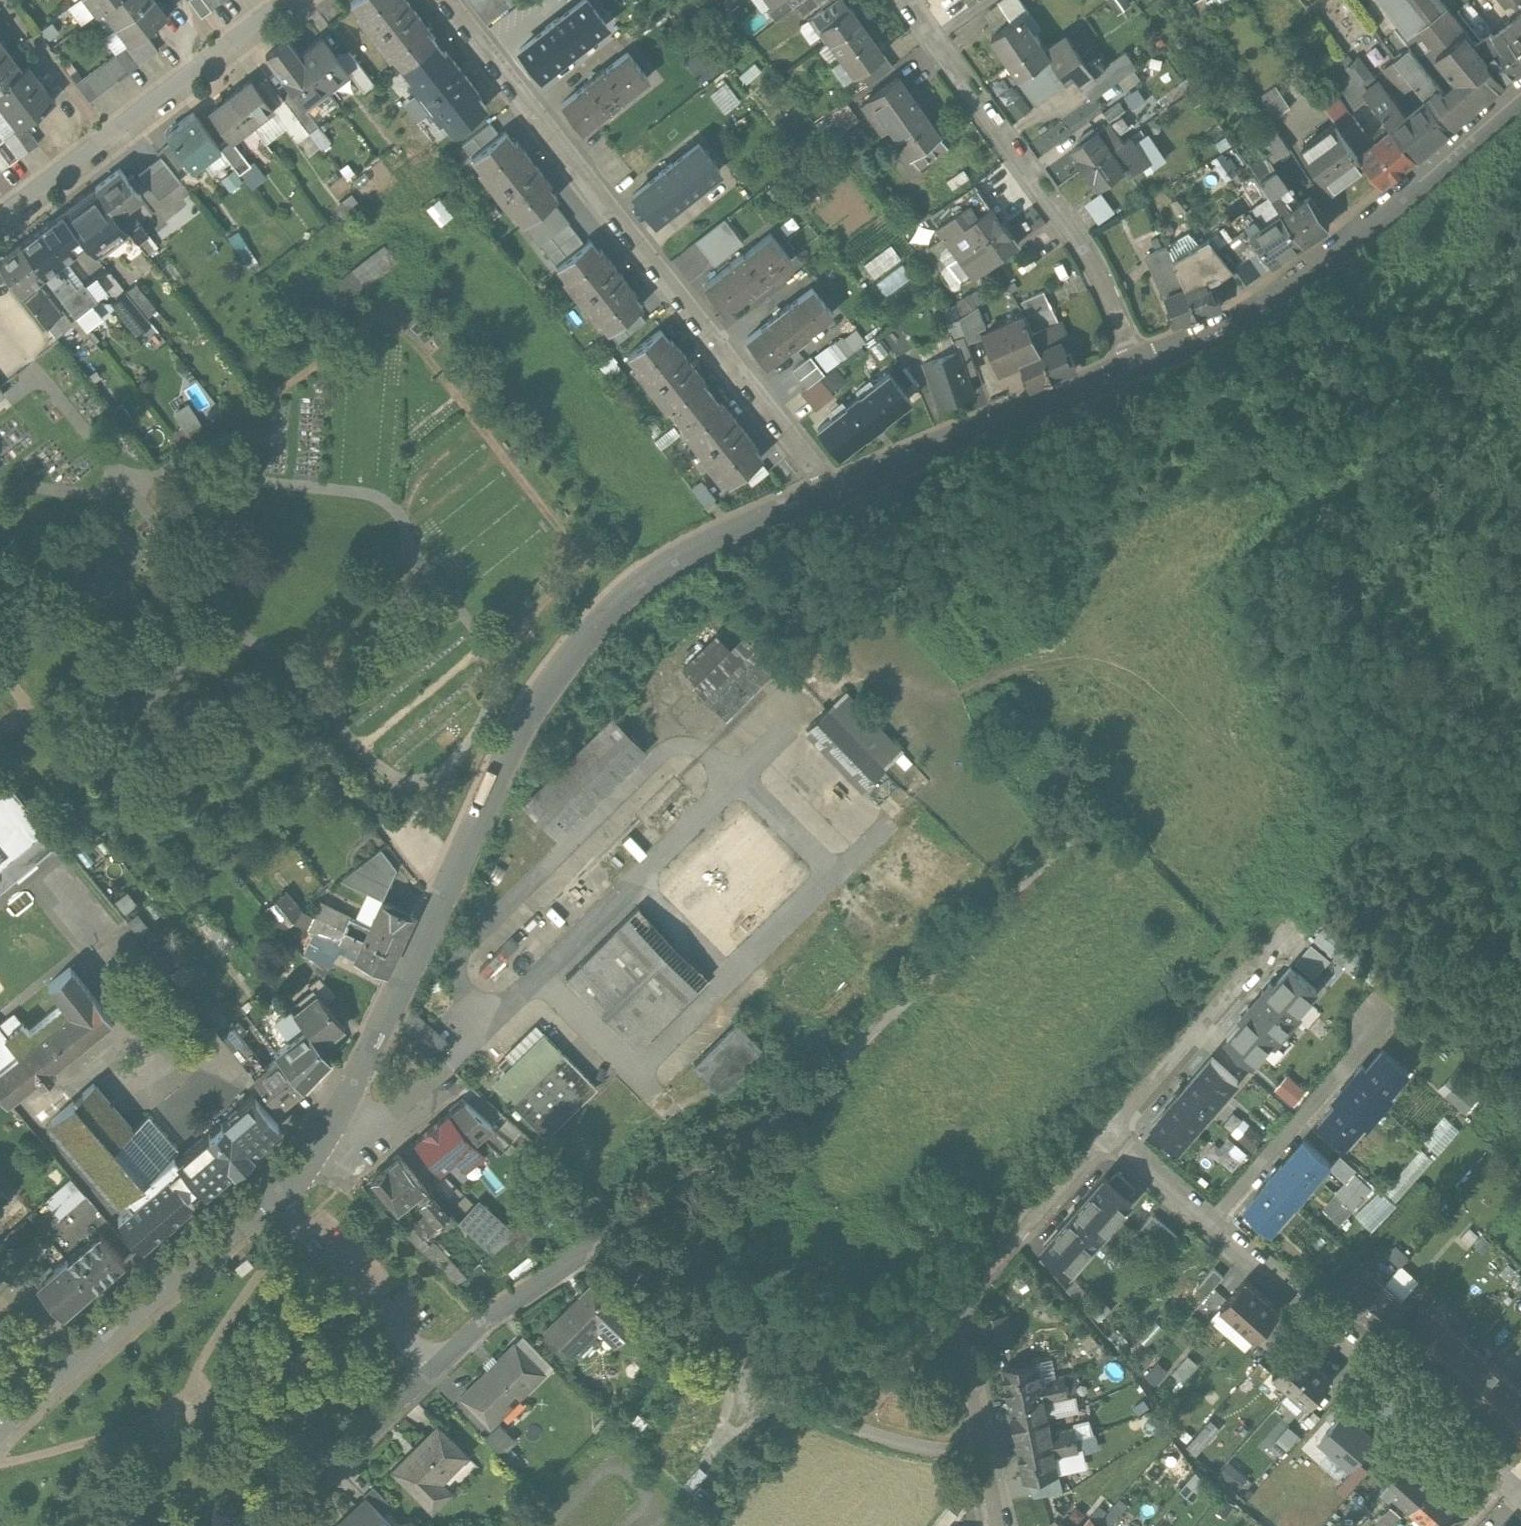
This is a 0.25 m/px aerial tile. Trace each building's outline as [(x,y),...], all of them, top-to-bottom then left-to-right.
[(95,14),(102,9),(102,8),(113,0),(85,0),(95,14)] [(102,8),(102,9),(115,26),(149,0),(113,0),(102,8)] [(115,26),(128,43),(134,40),(143,32),(167,14),(156,0),(149,0),(115,26)] [(351,2),(360,14),(357,15),(390,57),(393,55),(401,67),(434,41),(425,30),(427,28),(405,0),(354,0),(351,2)] [(486,24),(511,4),(508,0),(467,0),(486,24)] [(559,19),(558,18),(545,28),(546,29),(520,50),(540,75),(563,57),(564,58),(583,43),(582,42),(605,24),(586,0),(583,0),(559,19)] [(772,9),(784,0),(766,0),(772,9)] [(806,0),(795,10),(801,18),(807,13),(811,20),(817,15),(806,0)] [(811,20),(828,44),(858,24),(841,0),(832,0),(835,3),(817,15),(811,20)] [(829,0),(818,0),(824,8),(831,3),(829,0)] [(999,5),(1013,24),(1022,17),(1034,34),(1040,29),(1018,0),(1006,0),(999,5)] [(1440,0),(1379,0),(1411,41),(1408,43),(1439,81),(1449,72),(1438,58),(1467,35),(1455,19),(1440,0)] [(1514,0),(1497,0),(1509,16),(1520,7),(1514,0)] [(1013,24),(991,39),(1009,64),(1040,42),(1034,34),(1022,17),(1013,24)] [(858,24),(828,44),(851,76),(857,72),(881,56),(858,24)] [(158,49),(143,32),(134,40),(147,57),(158,49)] [(1478,49),(1467,35),(1438,58),(1449,72),(1460,87),(1446,98),(1410,55),(1399,63),(1418,89),(1420,91),(1430,103),(1454,132),(1512,85),(1482,46),(1478,49)] [(1064,36),(1046,50),(1040,42),(1009,64),(1036,101),(1072,75),(1080,87),(1093,77),(1084,63),(1064,36)] [(1511,45),(1520,59),(1520,37),(1511,45)] [(321,38),(299,55),(324,88),(348,70),(339,59),(321,38)] [(1498,43),(1494,38),(1482,46),(1512,85),(1520,78),(1520,59),(1511,45),(1505,38),(1498,43)] [(9,51),(0,39),(0,58),(9,51)] [(147,57),(134,40),(128,43),(124,47),(138,64),(147,57)] [(299,55),(287,40),(266,56),(294,93),(303,104),(324,88),(299,55)] [(434,41),(401,67),(410,78),(408,80),(441,122),(443,120),(452,131),(485,106),(476,95),(478,93),(445,51),(443,53),(434,41)] [(138,64),(124,47),(114,54),(128,72),(138,64)] [(0,58),(0,85),(22,69),(22,68),(9,51),(0,58)] [(374,83),(349,51),(339,59),(348,70),(365,90),(374,83)] [(603,69),(584,84),(585,85),(562,103),(582,129),(608,108),(609,109),(622,99),(621,98),(647,78),(627,52),(604,70),(603,69)] [(128,72),(114,54),(104,62),(118,79),(128,72)] [(881,56),(857,72),(867,86),(890,70),(881,56)] [(1103,69),(1094,56),(1084,63),(1093,77),(1080,87),(1091,102),(1123,79),(1111,64),(1103,69)] [(118,79),(104,62),(95,69),(108,86),(118,79)] [(1418,89),(1399,63),(1388,72),(1407,97),(1418,89)] [(0,85),(0,106),(3,110),(42,82),(28,64),(22,68),(22,69),(0,85)] [(108,86),(95,69),(85,76),(98,94),(108,86)] [(98,94),(85,76),(75,83),(89,101),(98,94)] [(1430,103),(1405,123),(1398,115),(1403,111),(1378,78),(1373,82),(1378,88),(1367,97),(1381,114),(1387,123),(1394,131),(1418,160),(1454,132),(1430,103)] [(897,79),(861,105),(880,134),(887,129),(897,144),(927,122),(897,79)] [(269,104),(250,80),(230,96),(251,123),(271,107),(269,104)] [(42,82),(3,110),(17,128),(55,99),(42,82)] [(1267,113),(1284,101),(1274,88),(1257,100),(1267,113)] [(303,104),(294,93),(284,100),(298,120),(308,132),(317,124),(302,105),(303,104)] [(284,100),(280,95),(269,104),(271,107),(287,128),(298,120),(284,100)] [(251,123),(230,96),(209,111),(228,136),(230,139),(251,123)] [(1357,124),(1340,102),(1327,111),(1340,127),(1354,146),(1366,138),(1366,136),(1357,124)] [(1119,104),(1103,114),(1109,123),(1125,112),(1119,104)] [(192,113),(166,133),(172,141),(187,161),(193,168),(219,148),(217,145),(192,113)] [(1387,123),(1381,114),(1373,121),(1380,129),(1387,123)] [(927,122),(897,144),(902,149),(895,153),(912,177),(921,172),(926,169),(922,164),(930,157),(940,151),(944,156),(949,153),(938,137),(927,122)] [(38,143),(23,123),(17,128),(14,131),(28,150),(38,143)] [(1111,126),(1098,134),(1073,151),(1085,169),(1123,143),(1111,126)] [(1340,127),(1338,129),(1338,130),(1306,154),(1306,153),(1304,154),(1334,194),(1369,167),(1354,146),(1340,127)] [(28,150),(14,131),(4,138),(18,157),(28,150)] [(1394,131),(1373,148),(1366,138),(1354,146),(1369,167),(1385,187),(1418,160),(1394,131)] [(549,183),(516,141),(514,143),(505,132),(472,157),(481,169),(479,170),(511,212),(514,210),(523,222),(551,200),(555,197),(546,185),(549,183)] [(230,139),(228,136),(217,145),(219,148),(238,173),(249,164),(230,139)] [(1131,138),(1123,143),(1085,169),(1099,189),(1124,172),(1127,177),(1148,163),(1131,138)] [(187,161),(172,141),(163,148),(178,168),(187,161)] [(671,163),(658,173),(659,174),(633,195),(653,220),(676,202),(677,203),(696,188),(695,187),(718,169),(698,144),(672,164),(671,163)] [(0,153),(0,170),(9,164),(0,153)] [(160,157),(138,174),(157,198),(179,181),(160,157)] [(941,172),(930,157),(922,164),(926,169),(921,172),(928,180),(941,172)] [(127,177),(119,169),(97,186),(117,213),(126,206),(141,194),(137,189),(142,186),(132,173),(127,177)] [(1289,202),(1273,179),(1269,181),(1271,185),(1263,190),(1283,219),(1284,220),(1293,213),(1286,204),(1289,202)] [(117,213),(97,186),(62,213),(95,253),(128,228),(128,227),(117,213)] [(974,188),(955,201),(961,210),(962,210),(969,205),(980,197),(974,188)] [(1101,192),(1083,201),(1094,222),(1112,212),(1101,192)] [(437,196),(424,206),(437,224),(450,214),(437,196)] [(551,200),(523,222),(540,244),(568,222),(551,200)] [(1293,213),(1284,220),(1303,249),(1329,231),(1309,202),(1293,213)] [(961,210),(937,227),(960,259),(1003,229),(989,209),(977,217),(969,205),(962,210),(961,210)] [(157,245),(126,206),(117,213),(128,227),(128,228),(147,253),(157,245)] [(1283,219),(1252,239),(1252,240),(1262,254),(1273,269),(1303,249),(1284,220),(1283,219)] [(76,287),(58,262),(75,249),(53,220),(20,245),(43,274),(42,275),(75,317),(96,301),(82,282),(76,287)] [(1003,229),(960,259),(974,279),(1017,248),(1003,229)] [(770,235),(744,256),(743,255),(730,265),(731,266),(705,286),(725,312),(747,294),(748,295),(768,280),(767,279),(790,261),(770,235)] [(1243,236),(1217,254),(1233,275),(1262,254),(1252,240),(1247,243),(1243,236)] [(378,240),(332,283),(347,299),(393,256),(378,240)] [(634,292),(601,250),(598,252),(589,241),(557,266),(566,277),(564,279),(597,321),(599,319),(608,331),(640,305),(631,294),(634,292)] [(1209,244),(1173,263),(1180,280),(1187,296),(1199,324),(1213,318),(1213,317),(1221,312),(1216,299),(1213,300),(1209,290),(1218,285),(1203,264),(1217,254),(1209,244)] [(0,260),(0,266),(20,292),(29,285),(42,275),(43,274),(20,245),(0,260)] [(873,279),(901,260),(892,245),(863,264),(873,279)] [(1233,275),(1217,254),(1203,264),(1218,285),(1233,275)] [(902,265),(876,284),(886,299),(913,280),(902,265)] [(1180,280),(1174,283),(1177,289),(1173,290),(1175,296),(1171,298),(1172,302),(1187,296),(1180,280)] [(157,308),(136,283),(126,291),(128,293),(146,316),(157,308)] [(61,314),(38,285),(33,289),(29,285),(20,292),(55,336),(63,330),(55,319),(61,314)] [(812,289),(789,307),(788,306),(769,321),(770,322),(747,340),(766,365),(793,345),(794,346),(806,336),(806,335),(832,315),(812,289)] [(146,316),(128,293),(116,303),(138,330),(150,321),(146,316)] [(1043,296),(1021,305),(1028,320),(1049,312),(1043,296)] [(1172,302),(1166,305),(1171,317),(1169,318),(1175,332),(1182,329),(1184,331),(1199,324),(1187,296),(1172,302)] [(1025,321),(984,338),(1001,377),(1020,369),(1024,378),(1022,379),(1027,392),(1037,389),(1037,390),(1052,384),(1032,338),(1025,321)] [(660,331),(627,356),(636,367),(634,369),(667,411),(669,409),(678,421),(710,395),(701,384),(704,382),(671,340),(669,342),(660,331)] [(1054,350),(1046,332),(1032,338),(1052,384),(1069,378),(1068,376),(1075,374),(1069,360),(1066,361),(1060,348),(1054,350)] [(976,374),(964,340),(953,344),(956,353),(957,353),(965,378),(976,374)] [(956,353),(924,364),(940,409),(972,399),(965,378),(957,353),(956,353)] [(889,376),(860,399),(859,398),(847,408),(847,409),(818,432),(839,458),(865,438),(884,424),(883,423),(910,403),(889,376)] [(719,407),(710,395),(678,421),(687,432),(685,434),(717,476),(720,474),(729,485),(761,460),(752,448),(754,446),(722,405),(719,407)] [(732,649),(722,638),(717,643),(713,639),(684,667),(698,681),(695,684),(725,715),(783,658),(755,629),(732,649)] [(900,752),(844,693),(806,730),(862,789),(900,752)] [(611,714),(524,801),(559,836),(646,749),(611,714)] [(0,779),(0,888),(59,839),(5,775),(0,779)] [(646,823),(633,830),(600,862),(619,881),(661,838),(657,835),(694,798),(682,786),(646,823)] [(745,814),(645,912),(707,977),(808,879),(745,814)] [(381,850),(357,869),(387,883),(395,867),(381,850)] [(387,883),(357,869),(342,881),(380,899),(387,883)] [(412,913),(380,899),(372,916),(362,937),(394,952),(412,913)] [(645,912),(637,905),(565,976),(634,1047),(707,977),(645,912)] [(361,921),(338,910),(336,915),(330,912),(327,918),(333,921),(332,923),(362,937),(372,916),(365,913),(361,921)] [(322,917),(314,914),(309,924),(317,928),(322,917)] [(362,937),(332,923),(330,928),(335,931),(332,936),(347,943),(357,948),(362,937)] [(394,952),(362,937),(357,948),(347,943),(343,952),(385,972),(394,952)] [(29,1031),(13,1012),(0,1023),(0,1090),(9,1100),(38,1077),(44,1085),(56,1075),(50,1067),(111,1019),(70,967),(48,984),(63,1003),(29,1031)] [(1265,997),(1251,1013),(1248,1011),(1241,1019),(1244,1022),(1228,1040),(1253,1063),(1272,1042),(1276,1046),(1284,1037),(1281,1035),(1291,1024),(1294,1026),(1301,1018),(1297,1014),(1317,993),(1292,970),(1274,989),(1270,986),(1263,994),(1265,997)] [(335,996),(318,975),(308,983),(315,993),(317,992),(326,1003),(335,996)] [(326,1003),(317,992),(315,993),(293,1012),(321,1046),(344,1026),(326,1003)] [(750,1010),(693,1065),(720,1092),(776,1037),(750,1010)] [(265,1068),(232,1026),(221,1036),(254,1077),(265,1068)] [(304,1030),(276,1052),(279,1056),(303,1086),(328,1059),(304,1030)] [(544,1035),(514,1064),(506,1057),(498,1065),(505,1073),(494,1084),(545,1137),(597,1089),(544,1035)] [(1363,1066),(1356,1075),(1359,1077),(1343,1094),(1340,1092),(1334,1100),(1338,1103),(1321,1122),(1346,1144),(1365,1122),(1370,1127),(1378,1118),(1374,1115),(1384,1104),(1387,1107),(1395,1099),(1390,1094),(1409,1073),(1384,1051),(1367,1070),(1363,1066)] [(303,1086),(279,1056),(265,1068),(254,1077),(278,1107),(303,1086)] [(1211,1059),(1190,1084),(1188,1083),(1173,1101),(1174,1102),(1153,1127),(1178,1148),(1201,1120),(1202,1121),(1213,1109),(1212,1108),(1236,1080),(1211,1059)] [(256,1092),(222,1122),(223,1123),(208,1136),(207,1134),(177,1160),(173,1155),(178,1150),(147,1115),(133,1127),(94,1083),(51,1121),(120,1201),(124,1198),(132,1207),(119,1219),(142,1246),(163,1228),(164,1229),(173,1221),(172,1220),(192,1203),(189,1200),(202,1189),(205,1192),(233,1167),(234,1169),(252,1154),(249,1151),(282,1123),(256,1092)] [(215,1112),(204,1098),(195,1106),(206,1119),(215,1112)] [(491,1126),(464,1101),(450,1113),(473,1141),(481,1135),(491,1126)] [(425,1133),(415,1142),(438,1170),(454,1157),(464,1170),(484,1154),(473,1141),(450,1113),(438,1123),(436,1121),(424,1132),(425,1133)] [(511,1143),(491,1126),(481,1135),(500,1154),(511,1143)] [(1304,1139),(1283,1164),(1282,1163),(1266,1181),(1267,1182),(1246,1206),(1271,1228),(1294,1201),(1295,1202),(1306,1189),(1305,1189),(1329,1161),(1304,1139)] [(1340,1151),(1327,1164),(1346,1181),(1321,1206),(1339,1223),(1376,1185),(1340,1151)] [(398,1155),(370,1178),(396,1209),(423,1186),(398,1155)] [(70,1179),(45,1201),(60,1218),(85,1196),(70,1179)] [(1105,1179),(1083,1204),(1082,1203),(1066,1221),(1067,1221),(1045,1246),(1070,1268),(1094,1242),(1106,1229),(1130,1202),(1105,1179)] [(540,1181),(528,1195),(536,1203),(548,1189),(540,1181)] [(1355,1213),(1372,1230),(1397,1204),(1380,1187),(1355,1213)] [(428,1214),(415,1225),(405,1234),(422,1250),(430,1245),(427,1240),(437,1232),(434,1227),(449,1216),(431,1195),(421,1203),(428,1214)] [(510,1237),(475,1206),(458,1224),(493,1255),(510,1237)] [(1180,1239),(1153,1215),(1137,1233),(1164,1257),(1180,1239)] [(99,1232),(67,1260),(92,1289),(124,1261),(99,1232)] [(1407,1256),(1396,1245),(1387,1255),(1399,1265),(1407,1256)] [(1407,1256),(1399,1265),(1411,1275),(1419,1267),(1407,1256)] [(92,1289),(67,1260),(37,1286),(45,1295),(41,1299),(50,1310),(54,1306),(62,1315),(92,1289)] [(1368,1267),(1342,1296),(1360,1311),(1385,1283),(1368,1267)] [(1214,1269),(1198,1287),(1208,1295),(1223,1276),(1214,1269)] [(1245,1279),(1220,1308),(1238,1323),(1263,1295),(1245,1279)] [(591,1282),(545,1328),(570,1352),(602,1320),(619,1336),(633,1322),(630,1319),(600,1291),(591,1282)] [(1385,1283),(1360,1311),(1378,1327),(1403,1299),(1385,1283)] [(1263,1295),(1238,1323),(1256,1339),(1281,1310),(1263,1295)] [(1437,1315),(1411,1343),(1429,1359),(1454,1330),(1437,1315)] [(1454,1330),(1429,1359),(1446,1374),(1471,1345),(1454,1330)] [(1090,1331),(1081,1337),(1090,1351),(1093,1349),(1099,1357),(1090,1362),(1093,1367),(1110,1357),(1102,1343),(1099,1345),(1090,1331)] [(516,1342),(463,1395),(491,1424),(503,1413),(499,1409),(516,1392),(520,1396),(545,1371),(516,1342)] [(1260,1343),(1254,1350),(1260,1355),(1266,1348),(1260,1343)] [(1033,1344),(1014,1348),(1015,1358),(1035,1354),(1033,1344)] [(1500,1369),(1491,1361),(1490,1362),(1471,1345),(1446,1374),(1492,1415),(1517,1386),(1499,1370),(1500,1369)] [(1297,1346),(1272,1375),(1290,1391),(1315,1362),(1297,1346)] [(1036,1361),(1003,1367),(1009,1397),(1066,1386),(1065,1383),(1064,1376),(1040,1380),(1036,1361)] [(1315,1362),(1290,1391),(1308,1406),(1333,1378),(1315,1362)] [(1072,1374),(1064,1376),(1065,1383),(1074,1382),(1072,1374)] [(1076,1393),(1074,1382),(1065,1383),(1066,1386),(1068,1394),(1076,1393)] [(1066,1386),(1009,1397),(1014,1423),(1047,1417),(1044,1400),(1068,1395),(1068,1394),(1066,1386)] [(1492,1415),(1509,1430),(1520,1416),(1520,1389),(1517,1386),(1492,1415)] [(1374,1441),(1343,1414),(1320,1441),(1331,1451),(1320,1463),(1338,1479),(1349,1467),(1350,1467),(1374,1441)] [(1509,1430),(1520,1440),(1520,1416),(1509,1430)] [(1047,1417),(1014,1423),(1019,1450),(1076,1438),(1074,1429),(1051,1433),(1047,1417)] [(440,1426),(410,1455),(409,1454),(395,1468),(433,1507),(451,1490),(441,1479),(467,1454),(440,1426)] [(1288,1426),(1279,1437),(1290,1446),(1299,1435),(1288,1426)] [(509,1446),(494,1431),(486,1439),(501,1454),(509,1446)] [(1076,1438),(1019,1450),(1025,1479),(1058,1473),(1058,1472),(1054,1453),(1077,1448),(1078,1448),(1076,1438)] [(1077,1448),(1054,1453),(1058,1472),(1081,1468),(1077,1448)] [(1409,1459),(1408,1458),(1397,1471),(1396,1469),(1383,1485),(1382,1484),(1381,1486),(1390,1493),(1391,1493),(1409,1509),(1434,1481),(1409,1458),(1409,1459)] [(1409,1509),(1416,1515),(1412,1520),(1419,1525),(1425,1525),(1451,1496),(1434,1481),(1409,1509)] [(392,1502),(373,1482),(364,1491),(367,1495),(368,1495),(384,1511),(392,1502)] [(340,1522),(338,1520),(332,1525),(396,1525),(397,1525),(384,1511),(368,1495),(367,1495),(340,1522)] [(1425,1525),(1457,1525),(1469,1511),(1452,1496),(1451,1496),(1425,1525)] [(1098,1524),(1101,1525),(1109,1525),(1127,1504),(1119,1498),(1098,1524)] [(935,1525),(936,1525),(949,1525),(959,1514),(950,1506),(935,1525)] [(1376,1525),(1393,1525),(1400,1518),(1390,1509),(1376,1525)] [(1098,1524),(1090,1518),(1084,1525),(1096,1525),(1098,1524)]
